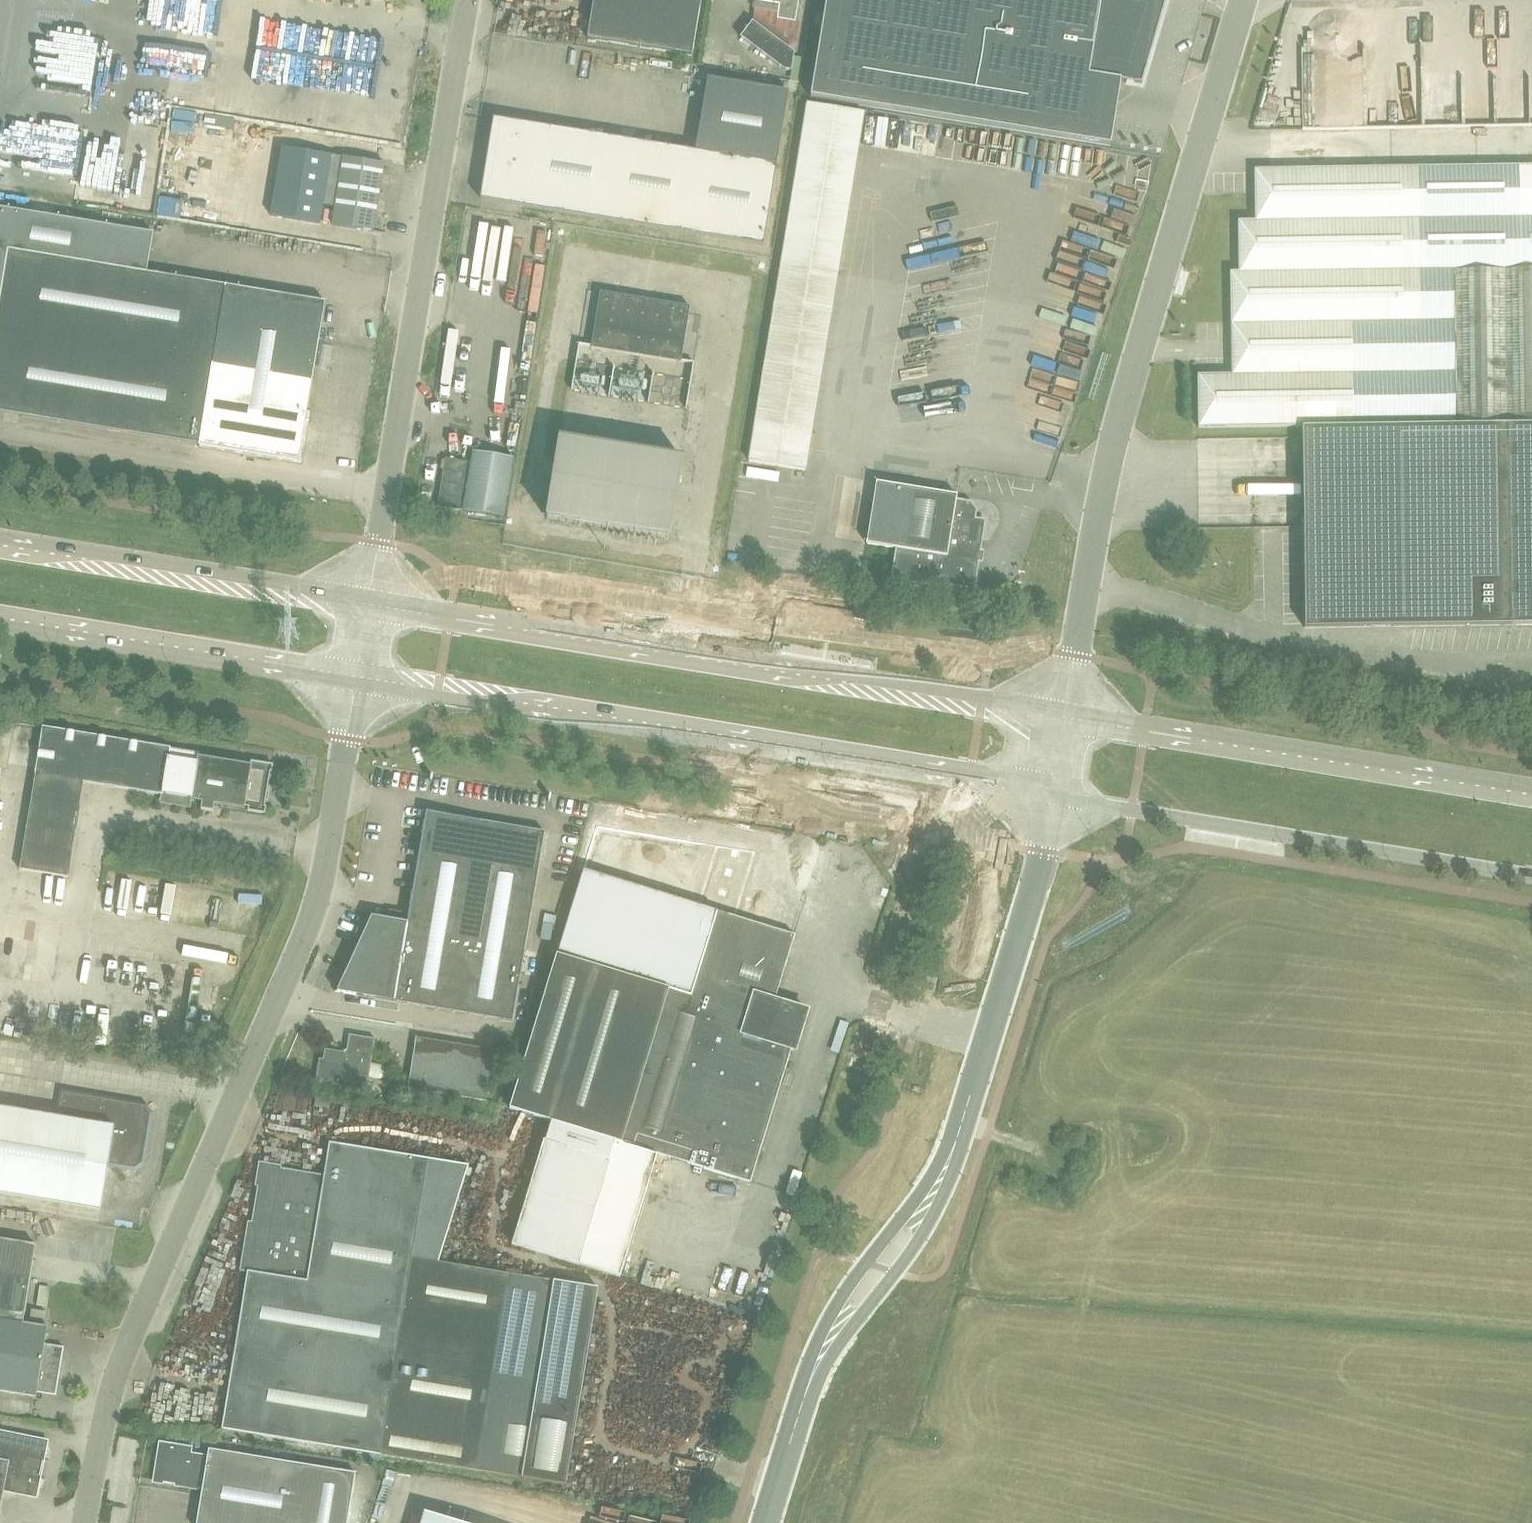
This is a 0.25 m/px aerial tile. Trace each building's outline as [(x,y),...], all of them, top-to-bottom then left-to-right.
[(587,38),(692,55),(701,0),(593,0),(587,38)] [(799,0),(754,0),(752,8),(754,8),(753,18),(788,45),(796,43),(802,3),(798,2),(799,0)] [(1166,0),(826,0),(810,96),(1110,145),(1120,81),(1141,85),(1166,0)] [(752,21),(740,37),(783,69),(791,71),(794,52),(752,21)] [(487,167),(482,199),(763,245),(776,164),(788,91),(716,79),(704,152),(495,118),(490,151),(485,150),(483,166),(487,167)] [(282,147),(271,215),(320,223),(323,205),(335,207),(343,157),(282,147)] [(335,207),(332,224),(373,231),(384,163),(343,156),(343,157),(335,207)] [(1238,220),(1239,271),(1230,271),(1232,373),(1198,374),(1199,427),(1302,425),(1305,627),(1531,623),(1531,165),(1255,168),(1256,220),(1238,220)] [(61,422),(258,454),(258,458),(270,460),(271,456),(299,461),(306,421),(306,420),(309,421),(311,411),(307,410),(325,301),(147,272),(153,233),(0,207),(0,412),(61,422)] [(591,347),(681,362),(690,306),(600,291),(591,347)] [(812,429),(755,420),(749,460),(805,470),(812,429)] [(633,532),(639,534),(642,516),(646,516),(647,509),(643,508),(653,452),(558,436),(545,518),(566,522),(597,527),(633,532)] [(642,516),(639,534),(670,539),(683,457),(653,452),(643,508),(647,509),(646,516),(642,516)] [(876,481),(866,543),(898,548),(894,577),(972,590),(976,560),(978,560),(981,558),(981,554),(980,551),(978,551),(983,521),(972,520),(974,510),(969,504),(956,501),(957,494),(876,481)] [(265,813),(273,764),(43,726),(18,869),(69,877),(84,782),(162,795),(161,803),(213,811),(214,805),(265,813)] [(408,922),(372,916),(337,991),(512,1021),(514,1013),(528,1016),(545,914),(531,911),(545,832),(427,812),(408,922)] [(542,1140),(510,1243),(620,1277),(658,1154),(751,1182),(792,1048),(795,1049),(807,1010),(775,1000),(795,935),(736,916),(756,851),(597,825),(583,869),(557,954),(510,1109),(550,1121),(544,1141),(542,1140)] [(380,1064),(371,1063),(375,1038),(349,1034),(346,1052),(325,1048),(323,1063),(319,1062),(316,1081),(355,1087),(356,1082),(368,1084),(369,1077),(378,1079),(382,1078),(385,1076),(386,1073),(386,1069),(384,1066),(380,1064)] [(494,1049),(456,1043),(416,1037),(408,1088),(412,1089),(410,1099),(446,1104),(447,1094),(486,1101),(494,1049)] [(101,1209),(109,1162),(134,1166),(141,1161),(149,1114),(144,1107),(64,1093),(60,1117),(0,1107),(0,1192),(101,1209)] [(314,1107),(328,1109),(330,1098),(316,1096),(314,1107)] [(248,1272),(222,1429),(521,1478),(566,1485),(598,1288),(439,1262),(469,1165),(330,1142),(324,1175),(261,1164),(250,1233),(246,1232),(240,1270),(248,1272)] [(48,1326),(24,1322),(27,1302),(84,1311),(114,1238),(39,1225),(36,1244),(0,1238),(0,1391),(36,1397),(37,1392),(56,1395),(64,1347),(45,1344),(48,1326)] [(30,1319),(45,1321),(46,1310),(32,1308),(30,1319)] [(1,1510),(0,1510),(4,1490),(36,1496),(47,1441),(0,1431),(0,1513),(1,1510)] [(309,1465),(209,1449),(208,1455),(192,1452),(193,1446),(159,1441),(153,1480),(202,1488),(197,1522),(347,1522),(355,1472),(309,1465)] [(422,1522),(461,1522),(425,1512),(422,1522)]
